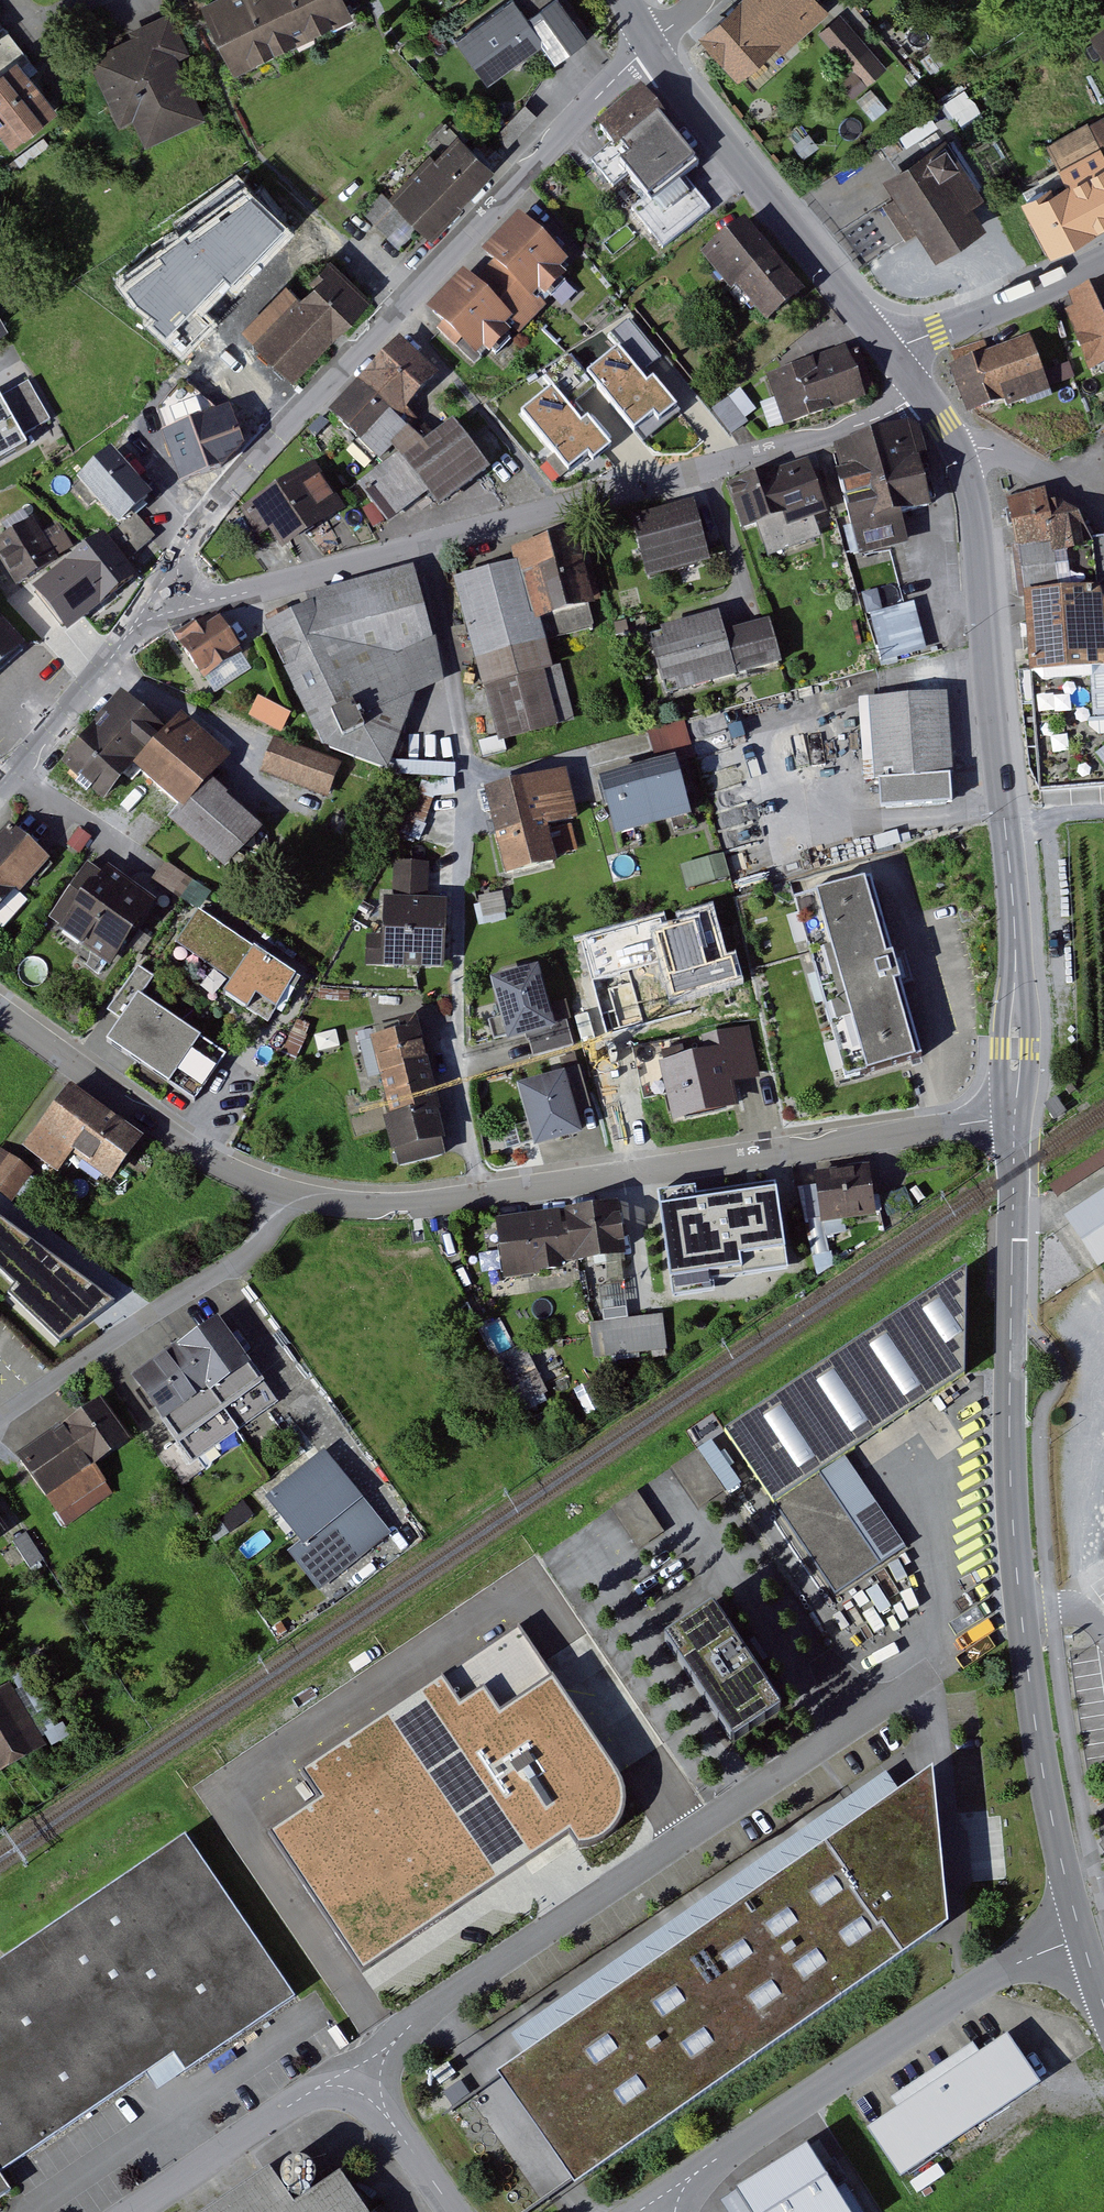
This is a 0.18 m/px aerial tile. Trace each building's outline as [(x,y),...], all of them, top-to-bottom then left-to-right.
[(234,67),(350,16),(343,0),(212,0),(205,3),(234,67)] [(451,39),(481,82),(536,43),(550,63),(568,50),(586,37),(563,5),(560,0),(505,0),(451,39)] [(735,79),(822,6),(817,0),(738,0),(698,35),(735,79)] [(134,119),(144,141),(198,115),(170,58),(184,51),(165,13),(149,20),(127,31),(129,37),(121,41),(86,58),(119,127),(134,119)] [(845,18),(822,37),(849,69),(872,50),(845,18)] [(3,26),(0,28),(0,82),(29,57),(15,41),(3,26)] [(9,147),(53,113),(33,87),(12,60),(0,70),(0,136),(9,147)] [(632,210),(662,248),(711,210),(699,196),(691,185),(684,176),(697,166),(673,135),(655,113),(639,93),(600,123),(615,142),(603,152),(592,160),(614,188),(627,177),(645,200),(632,210)] [(534,116),(524,106),(497,135),(507,144),(534,116)] [(1058,255),(1103,231),(1103,139),(1097,125),(1053,148),(1069,178),(1028,199),(1058,255)] [(387,195),(427,234),(436,225),(449,212),(465,195),(504,155),(483,135),(475,143),(460,128),(431,158),(426,154),(387,195)] [(884,179),(934,259),(983,228),(933,148),(884,179)] [(294,234),(237,175),(173,221),(178,235),(113,279),(149,319),(143,325),(181,359),(216,326),(207,313),(227,292),(236,298),(294,234)] [(404,216),(380,193),(362,212),(375,225),(386,235),(404,216)] [(404,216),(386,235),(392,241),(399,247),(416,227),(404,216)] [(460,273),(423,311),(471,358),(563,266),(517,219),(482,254),(487,258),(491,263),(482,272),(470,284),(466,279),(460,273)] [(742,219),(702,253),(761,323),(801,289),(742,219)] [(269,352),(290,373),(366,298),(328,259),(293,294),(284,284),(242,325),(269,352)] [(1092,371),(1103,367),(1103,288),(1070,298),(1092,371)] [(16,332),(0,303),(0,341),(16,332)] [(629,320),(607,337),(617,350),(637,375),(649,366),(659,358),(629,320)] [(1031,336),(953,367),(972,416),(975,415),(1051,385),(1031,336)] [(339,401),(328,412),(378,459),(389,447),(405,430),(415,421),(403,409),(433,377),(395,341),(339,401)] [(650,415),(656,422),(672,408),(650,381),(645,385),(637,375),(617,350),(586,375),(594,385),(631,430),(650,415)] [(851,351),(777,381),(796,429),(870,399),(851,351)] [(586,375),(570,357),(542,379),(552,392),(565,408),(583,394),(594,385),(586,375)] [(162,419),(178,485),(225,474),(247,450),(241,423),(219,405),(191,412),(185,388),(162,419)] [(591,462),(607,450),(584,421),(578,426),(565,408),(552,392),(524,415),(568,469),(585,456),(591,462)] [(36,452),(7,398),(0,401),(0,471),(36,452)] [(746,423),(747,423),(727,398),(710,411),(730,436),(738,430),(746,423)] [(405,430),(389,447),(395,456),(423,495),(434,507),(457,490),(484,469),(449,426),(421,449),(405,430)] [(835,446),(860,551),(868,549),(904,539),(901,519),(900,514),(906,513),(927,507),(917,468),(924,467),(914,426),(835,446)] [(76,476),(113,522),(136,503),(142,498),(106,453),(76,476)] [(423,495),(395,456),(356,484),(385,523),(394,516),(423,495)] [(309,466),(250,505),(255,513),(247,518),(256,532),(265,526),(279,548),(286,543),(299,535),(330,515),(338,510),(309,466)] [(738,483),(731,488),(745,524),(757,519),(770,553),(815,536),(813,529),(825,524),(804,466),(793,470),(771,478),(770,476),(769,471),(738,483)] [(1023,596),(1026,596),(1079,594),(1075,550),(1102,548),(1067,503),(1054,504),(1047,491),(1010,501),(1014,520),(1020,547),(1022,573),(1023,596)] [(628,520),(643,578),(706,562),(699,535),(694,514),(691,504),(628,520)] [(142,527),(133,517),(112,535),(131,557),(152,538),(142,527)] [(1,542),(25,586),(61,566),(37,522),(1,542)] [(466,581),(506,744),(568,729),(543,624),(598,611),(581,541),(517,557),(520,568),(502,572),(466,581)] [(40,596),(72,637),(138,586),(107,545),(40,596)] [(334,592),(312,598),(314,604),(289,616),(269,625),(284,655),(328,747),(384,769),(414,692),(437,682),(406,572),(370,582),(334,592)] [(1079,594),(1026,596),(1027,608),(1030,633),(1033,677),(1103,673),(1103,598),(1102,593),(1079,594)] [(906,609),(871,619),(883,662),(925,650),(919,628),(913,607),(909,608),(906,609)] [(649,646),(663,690),(674,687),(678,699),(782,667),(768,620),(753,625),(721,635),(715,616),(662,632),(665,642),(649,646)] [(178,646),(201,679),(239,652),(216,619),(183,642),(178,646)] [(0,629),(0,666),(19,650),(0,629)] [(879,699),(874,699),(882,807),(958,802),(954,745),(950,694),(879,699)] [(117,801),(143,770),(165,744),(172,736),(128,699),(74,764),(117,801)] [(190,809),(212,783),(231,760),(185,721),(172,736),(165,744),(143,770),(190,809)] [(267,775),(335,800),(346,769),(279,744),(267,775)] [(609,782),(624,842),(701,823),(686,763),(609,782)] [(493,794),(515,880),(561,869),(552,830),(584,822),(572,774),(493,794)] [(177,824),(234,873),(269,832),(212,783),(190,809),(177,824)] [(427,822),(435,793),(421,789),(413,818),(427,822)] [(0,845),(0,923),(51,862),(13,830),(0,845)] [(724,853),(682,864),(688,888),(731,876),(724,853)] [(371,969),(445,973),(449,904),(432,903),(434,868),(401,866),(399,901),(392,901),(389,941),(372,940),(371,969)] [(54,923),(119,966),(154,914),(90,871),(54,923)] [(854,878),(783,899),(837,1078),(908,1057),(882,972),(854,878)] [(479,894),(481,923),(507,921),(506,892),(479,894)] [(305,979),(205,914),(179,954),(280,1019),(305,979)] [(717,923),(604,953),(625,1033),(738,1003),(717,923)] [(519,1045),(564,1033),(547,972),(502,984),(519,1045)] [(94,1039),(181,1099),(208,1060),(120,1000),(94,1039)] [(375,1039),(406,1164),(456,1152),(425,1027),(375,1039)] [(666,1065),(677,1125),(741,1113),(737,1086),(761,1082),(752,1033),(705,1041),(708,1058),(666,1065)] [(545,1150),(589,1138),(573,1077),(528,1090),(545,1150)] [(121,1186),(152,1143),(76,1089),(32,1151),(71,1178),(84,1160),(121,1186)] [(1051,1185),(1060,1197),(1103,1167),(1103,1149),(1051,1185)] [(14,1203),(34,1173),(2,1151),(0,1153),(0,1193),(14,1203)] [(873,1170),(818,1177),(824,1222),(879,1215),(873,1170)] [(692,1188),(655,1194),(671,1297),(711,1291),(709,1280),(784,1269),(771,1184),(693,1195),(692,1188)] [(1065,1217),(1099,1267),(1103,1264),(1103,1191),(1065,1217)] [(494,1220),(501,1273),(630,1255),(623,1202),(494,1220)] [(54,1346),(109,1308),(0,1231),(0,1282),(12,1293),(4,1302),(54,1346)] [(967,1270),(722,1433),(770,1505),(841,1457),(967,1374),(967,1270)] [(667,1316),(596,1325),(600,1357),(671,1348),(667,1316)] [(226,1320),(140,1378),(195,1460),(281,1403),(226,1320)] [(527,1407),(551,1395),(528,1348),(504,1360),(527,1407)] [(106,1401),(22,1462),(65,1520),(115,1483),(102,1465),(135,1441),(106,1401)] [(702,1450),(677,1461),(697,1507),(721,1496),(702,1450)] [(323,1590),(394,1533),(329,1452),(271,1498),(303,1537),(289,1547),(323,1590)] [(902,1547),(841,1457),(770,1505),(830,1595),(902,1547)] [(642,1489),(616,1502),(638,1547),(664,1534),(642,1489)] [(19,1537),(13,1541),(29,1566),(41,1558),(25,1533),(19,1537)] [(550,1592),(227,1816),(315,1942),(534,1790),(584,1799),(634,1767),(643,1726),(550,1592)] [(785,1705),(709,1604),(653,1646),(729,1747),(785,1705)] [(52,1751),(15,1688),(0,1697),(0,1782),(52,1751)] [(964,1925),(947,1767),(514,2072),(594,2188),(964,1925)] [(182,1840),(0,1963),(0,2169),(168,2056),(180,2074),(290,2000),(182,1840)] [(1051,2085),(1017,2034),(875,2128),(909,2179),(1051,2085)] [(804,2148),(735,2190),(748,2211),(845,2211),(804,2148)] [(199,2211),(365,2211),(337,2171),(290,2203),(265,2167),(199,2211)]
